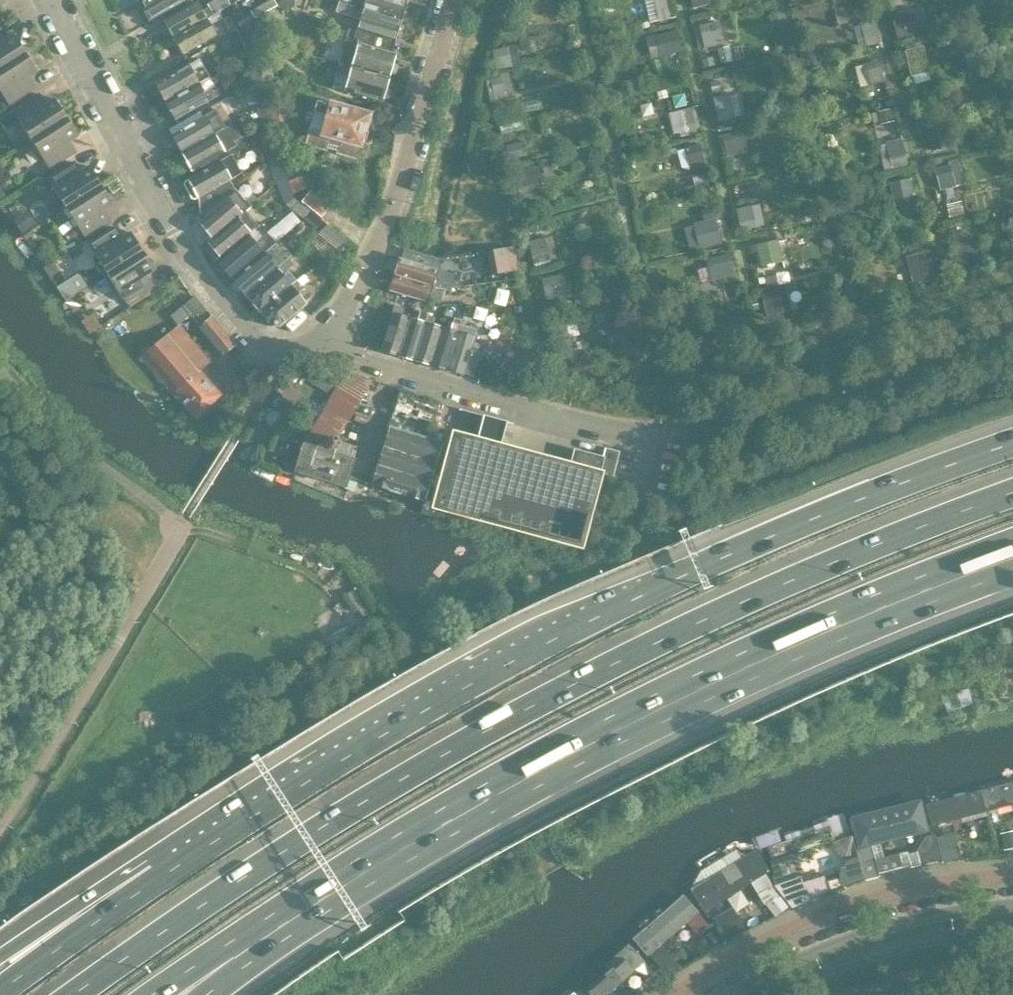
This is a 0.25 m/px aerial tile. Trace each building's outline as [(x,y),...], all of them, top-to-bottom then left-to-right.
[(186,0),(149,0),(140,5),(149,21),(186,0)] [(174,39),(220,12),(231,6),(227,0),(215,0),(207,4),(209,8),(203,12),(197,2),(164,21),(174,39)] [(250,11),(254,19),(278,6),(276,3),(275,0),(269,0),(250,11)] [(294,0),(282,0),(280,6),(291,9),(294,0)] [(407,2),(399,0),(365,0),(339,0),(338,3),(401,23),(407,2)] [(659,22),(670,19),(666,0),(654,0),(659,22)] [(715,0),(690,0),(692,8),(715,3),(715,0)] [(394,45),(401,23),(338,3),(335,12),(351,17),(359,20),(355,32),(394,45)] [(183,54),(225,31),(219,22),(237,12),(233,4),(231,6),(220,12),(174,39),(183,54)] [(920,34),(914,7),(891,13),(897,39),(920,34)] [(724,43),(719,20),(698,25),(704,48),(724,43)] [(880,42),(874,20),(860,24),(860,25),(851,27),(857,48),(880,42)] [(257,48),(255,34),(254,32),(252,21),(236,30),(246,55),(257,48)] [(394,45),(355,32),(349,30),(346,39),(391,53),(394,45)] [(678,52),(673,30),(661,33),(667,55),(678,52)] [(25,53),(13,34),(0,43),(0,69),(25,53)] [(391,53),(346,39),(339,63),(388,77),(389,75),(395,74),(397,67),(392,63),(395,54),(391,53)] [(512,67),(508,47),(491,50),(495,70),(512,67)] [(928,75),(922,47),(899,52),(904,72),(908,71),(910,80),(928,75)] [(262,79),(259,58),(257,48),(246,55),(256,109),(266,104),(262,79)] [(0,69),(0,92),(8,105),(30,91),(23,81),(37,72),(25,53),(0,69)] [(269,59),(259,58),(262,79),(273,78),(269,59)] [(155,84),(166,103),(209,77),(198,59),(155,84)] [(885,81),(879,60),(855,66),(860,88),(885,81)] [(388,77),(339,63),(332,88),(381,102),(382,98),(388,98),(390,91),(386,87),(388,77)] [(209,77),(166,103),(175,120),(219,94),(209,77)] [(505,98),(501,77),(485,80),(489,101),(505,98)] [(743,115),(738,93),(712,99),(718,123),(736,118),(735,117),(743,115)] [(21,131),(27,142),(66,117),(54,98),(40,107),(34,97),(12,111),(22,126),(21,131)] [(363,129),(367,116),(316,102),(304,144),(326,150),(330,136),(341,139),(337,153),(354,158),(359,142),(366,141),(368,132),(363,129)] [(231,155),(262,137),(271,132),(266,104),(256,109),(260,126),(241,137),(234,124),(224,127),(181,152),(194,176),(231,155)] [(697,134),(691,108),(680,110),(686,136),(697,134)] [(214,110),(171,135),(181,152),(224,127),(214,110)] [(78,136),(66,117),(27,142),(34,153),(39,154),(49,169),(71,155),(64,145),(78,136)] [(940,153),(932,124),(921,126),(929,156),(940,153)] [(743,137),(742,130),(720,135),(725,157),(737,154),(734,140),(743,137)] [(906,168),(900,140),(883,144),(876,145),(883,173),(906,168)] [(527,156),(524,142),(505,146),(508,160),(527,156)] [(706,165),(700,144),(684,148),(690,170),(706,165)] [(274,145),(264,153),(266,161),(266,160),(275,153),(274,145)] [(285,178),(275,153),(266,160),(268,165),(276,185),(285,178)] [(234,187),(229,180),(241,173),(231,155),(194,176),(188,180),(189,182),(186,186),(190,193),(195,192),(198,198),(201,215),(201,216),(234,187)] [(960,156),(952,158),(958,183),(966,181),(960,156)] [(55,199),(62,210),(101,185),(89,166),(75,175),(68,165),(47,179),(56,194),(55,199)] [(953,187),(948,166),(932,169),(938,191),(953,187)] [(541,184),(537,168),(513,173),(517,189),(541,184)] [(915,198),(911,177),(889,181),(893,202),(915,198)] [(276,185),(279,193),(285,204),(293,198),(285,178),(276,185)] [(113,204),(101,185),(62,210),(69,221),(74,222),(84,237),(105,223),(99,213),(113,204)] [(312,188),(310,192),(302,201),(321,216),(328,207),(337,195),(325,185),(319,194),(312,188)] [(245,212),(253,205),(258,201),(252,193),(245,200),(234,187),(201,216),(204,219),(200,223),(213,238),(213,239),(245,212)] [(311,212),(293,198),(285,204),(303,219),(311,212)] [(763,225),(758,203),(736,209),(741,231),(763,225)] [(292,211),(266,233),(275,243),(278,241),(300,222),(292,211)] [(213,239),(213,238),(208,242),(220,257),(254,230),(258,227),(245,212),(213,239)] [(327,225),(311,212),(303,219),(320,231),(327,225)] [(17,218),(25,231),(34,225),(26,213),(17,218)] [(713,221),(696,226),(701,246),(718,241),(713,221)] [(346,240),(327,225),(320,231),(318,233),(318,236),(309,242),(322,260),(346,240)] [(254,230),(220,257),(216,261),(232,280),(270,248),(254,230)] [(97,265),(104,276),(142,251),(130,232),(117,241),(110,231),(88,244),(98,260),(97,265)] [(550,263),(544,238),(528,241),(534,267),(550,263)] [(782,261),(777,240),(749,246),(751,254),(757,253),(760,266),(782,261)] [(284,262),(288,258),(291,256),(278,241),(275,243),(270,248),(232,280),(234,282),(231,287),(236,292),(241,291),(245,295),(284,262)] [(974,241),(954,245),(959,265),(979,260),(974,241)] [(514,246),(511,247),(486,252),(491,276),(518,270),(514,246)] [(937,277),(934,262),(930,246),(923,248),(924,250),(915,252),(916,255),(906,258),(909,273),(911,272),(914,284),(933,279),(933,278),(937,277)] [(76,247),(68,253),(72,260),(81,255),(76,247)] [(404,249),(401,259),(399,258),(394,275),(439,288),(444,288),(450,287),(461,286),(460,281),(453,281),(453,274),(440,270),(440,260),(404,249)] [(154,270),(142,251),(104,276),(111,287),(116,288),(126,303),(147,289),(141,279),(154,270)] [(731,277),(725,254),(714,257),(720,279),(731,277)] [(259,311),(296,280),(288,270),(293,265),(288,258),(284,262),(245,295),(259,311)] [(439,305),(444,288),(439,288),(394,275),(389,291),(427,303),(427,301),(439,305)] [(563,277),(541,282),(546,301),(558,298),(555,287),(564,285),(563,277)] [(306,304),(297,294),(303,288),(296,280),(259,311),(272,326),(279,327),(306,304)] [(783,312),(777,291),(760,295),(765,316),(783,312)] [(194,296),(182,307),(190,316),(198,326),(204,322),(199,316),(206,310),(194,296)] [(553,304),(543,306),(546,318),(556,316),(553,304)] [(402,308),(394,306),(380,351),(398,356),(409,318),(400,315),(402,308)] [(200,371),(210,362),(179,324),(190,316),(182,307),(170,316),(178,325),(141,355),(169,388),(196,419),(221,395),(200,371)] [(417,320),(409,318),(398,356),(414,361),(427,316),(419,313),(417,320)] [(204,322),(198,326),(222,356),(235,345),(211,316),(204,322)] [(427,316),(414,361),(430,366),(441,328),(432,325),(434,318),(427,316)] [(549,327),(552,342),(576,336),(573,322),(549,327)] [(449,330),(441,328),(430,366),(447,371),(460,325),(452,323),(449,330)] [(467,328),(460,325),(447,371),(462,375),(462,374),(469,351),(474,337),(464,335),(467,328)] [(469,351),(462,374),(473,377),(479,359),(480,354),(469,351)] [(369,379),(345,371),(303,444),(295,471),(345,487),(357,447),(334,440),(369,379)] [(570,464),(500,445),(506,422),(459,409),(444,464),(436,462),(442,443),(427,439),(439,403),(400,390),(388,426),(389,427),(372,485),(423,501),(420,512),(430,515),(432,508),(581,548),(601,474),(612,477),(619,452),(604,448),(602,458),(574,450),(570,464)] [(292,475),(304,437),(290,433),(278,471),(292,475)] [(342,596),(351,609),(361,603),(352,589),(342,596)] [(971,705),(966,688),(940,696),(944,713),(971,705)] [(1012,811),(1012,788),(985,795),(990,816),(1012,811)] [(938,829),(990,816),(985,795),(933,807),(938,829)] [(858,846),(931,828),(923,797),(850,815),(858,846)] [(1004,846),(1012,845),(1012,829),(1003,830),(1004,846)] [(917,866),(942,860),(936,840),(935,834),(924,837),(916,851),(914,852),(917,866)] [(851,835),(770,860),(776,879),(858,857),(851,835)] [(704,910),(770,870),(756,847),(690,887),(704,910)] [(859,863),(864,881),(881,876),(876,858),(859,863)] [(808,879),(811,893),(828,890),(826,876),(808,879)] [(778,888),(764,895),(774,913),(788,906),(778,888)] [(647,956),(699,911),(683,893),(631,938),(647,956)] [(734,905),(714,917),(727,939),(747,927),(734,905)] [(640,969),(628,956),(589,991),(592,994),(611,994),(640,969)]
